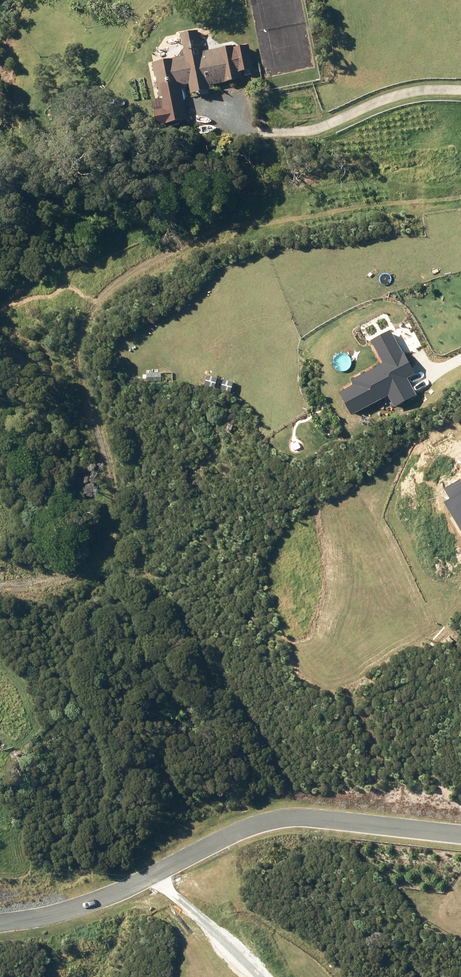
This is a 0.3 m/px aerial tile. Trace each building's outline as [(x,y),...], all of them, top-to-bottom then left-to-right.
[(158,78),(161,94),(159,94),(160,100),(162,99),(164,110),(155,112),(158,127),(189,121),(183,87),(191,86),(193,96),(216,92),(215,86),(244,81),(243,74),(255,71),(250,46),(236,49),(236,47),(204,53),(200,32),(181,35),(186,58),(153,64),(156,78),(158,78)] [(394,407),(416,395),(411,385),(407,378),(415,374),(404,352),(403,353),(390,330),(370,340),(382,362),(350,380),(353,385),(339,392),(351,415),(388,395),(394,407)] [(214,388),(217,378),(207,375),(204,385),(214,388)] [(230,393),(233,382),(223,379),(220,390),(230,393)] [(460,479),(444,488),(450,498),(444,502),(460,531),(460,480),(460,479)]
